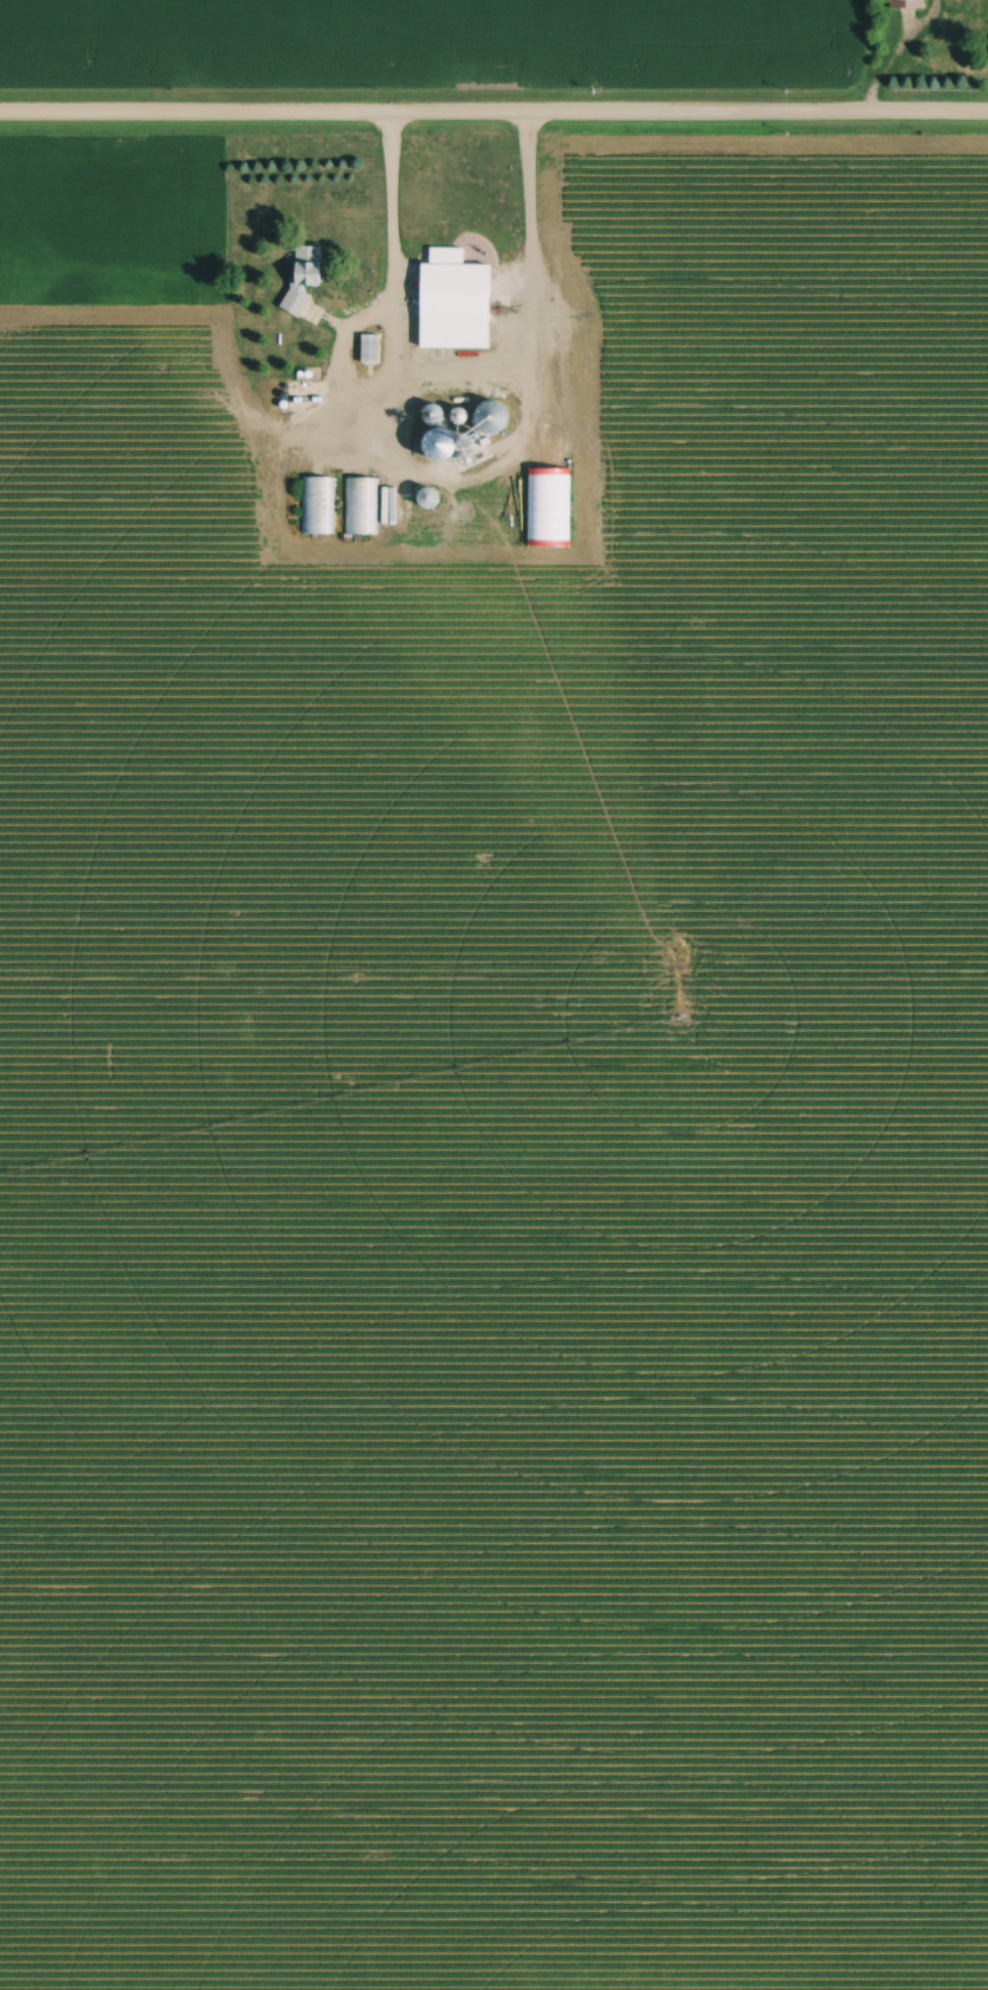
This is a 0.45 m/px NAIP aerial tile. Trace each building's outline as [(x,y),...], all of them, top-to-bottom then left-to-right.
[(294,313),(309,313),(309,286),(326,286),(326,246),(295,246),(294,313)] [(497,265),(466,264),(466,248),(432,247),(432,264),(426,264),(424,348),(495,349),(497,265)] [(365,363),(383,363),(383,335),(365,335),(365,363)] [(303,477),(303,535),(335,535),(335,477),(303,477)] [(379,535),(379,478),(346,478),(346,535),(379,535)]
